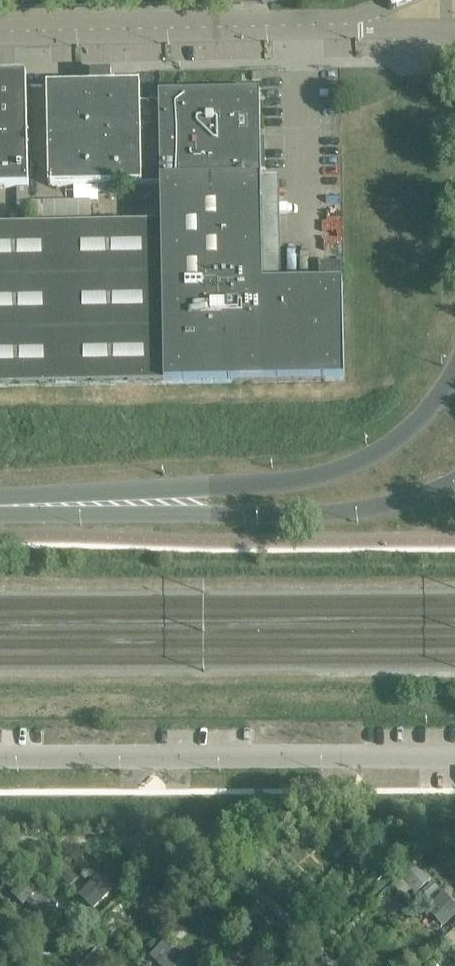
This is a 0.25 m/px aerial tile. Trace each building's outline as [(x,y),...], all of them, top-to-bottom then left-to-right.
[(161,184),(159,102),(141,102),(141,84),(113,84),(112,73),(91,73),(91,85),(47,86),(49,186),(161,184)] [(27,87),(27,75),(25,76),(25,75),(0,75),(0,188),(29,187),(27,87)] [(264,284),(260,92),(159,94),(159,102),(161,184),(162,224),(162,245),(165,384),(345,380),(343,282),(264,284)] [(55,210),(55,222),(93,221),(92,200),(44,200),(44,210),(55,210)] [(162,245),(162,224),(0,227),(0,387),(165,384),(162,245)] [(365,864),(384,883),(403,863),(384,844),(365,864)] [(77,889),(96,908),(115,888),(96,869),(77,889)] [(7,900),(27,918),(46,898),(26,880),(7,900)] [(442,927),(454,913),(454,901),(442,888),(423,908),(442,927)] [(166,965),(180,965),(186,960),(167,939),(153,952),(166,965)] [(54,965),(88,965),(91,963),(71,944),(52,964),(54,965)]
